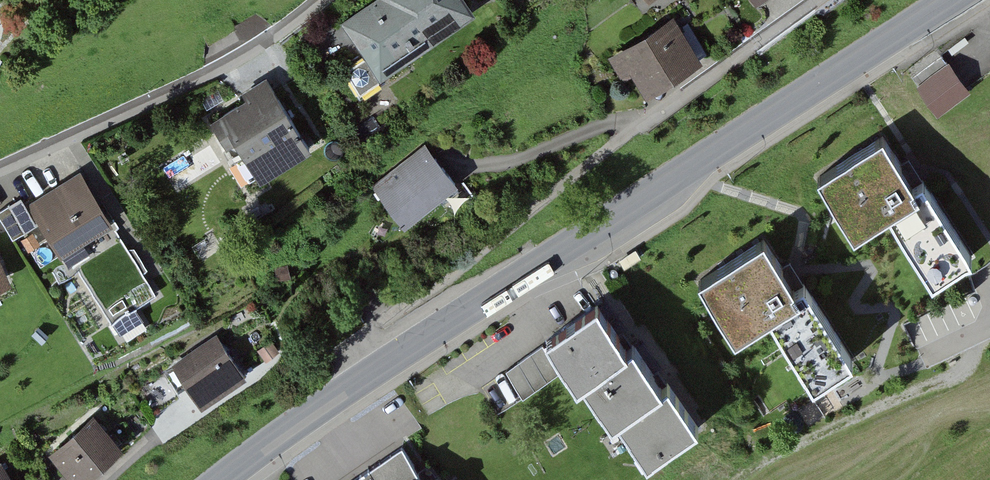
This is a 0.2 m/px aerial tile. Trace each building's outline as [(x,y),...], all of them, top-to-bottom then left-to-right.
[(342,24),(373,73),(468,14),(459,0),(378,0),(378,1),(342,24)] [(671,19),(611,55),(638,100),(698,64),(671,19)] [(914,85),(933,110),(962,88),(944,64),(914,85)] [(243,104),(210,122),(225,149),(231,145),(253,186),(308,157),(267,82),(239,96),(243,104)] [(877,134),(812,177),(836,213),(849,205),(858,219),(879,205),(919,266),(938,253),(947,267),(967,253),(917,178),(909,183),(877,134)] [(425,150),(371,188),(398,226),(452,188),(425,150)] [(0,207),(0,219),(13,241),(39,225),(66,269),(71,265),(105,321),(150,294),(109,226),(80,178),(28,209),(20,195),(0,207)] [(847,357),(798,283),(790,288),(757,238),(691,281),(715,318),(731,308),(739,322),(759,309),(799,370),(820,357),(828,369),(847,357)] [(619,354),(592,312),(538,346),(566,389),(573,385),(602,431),(610,426),(636,468),(693,432),(663,386),(653,392),(626,350),(619,354)] [(241,378),(216,339),(170,368),(195,407),(241,378)] [(94,421),(47,454),(66,479),(82,479),(118,455),(94,421)] [(400,455),(359,479),(415,479),(400,455)] [(0,464),(0,479),(9,479),(0,464)]
